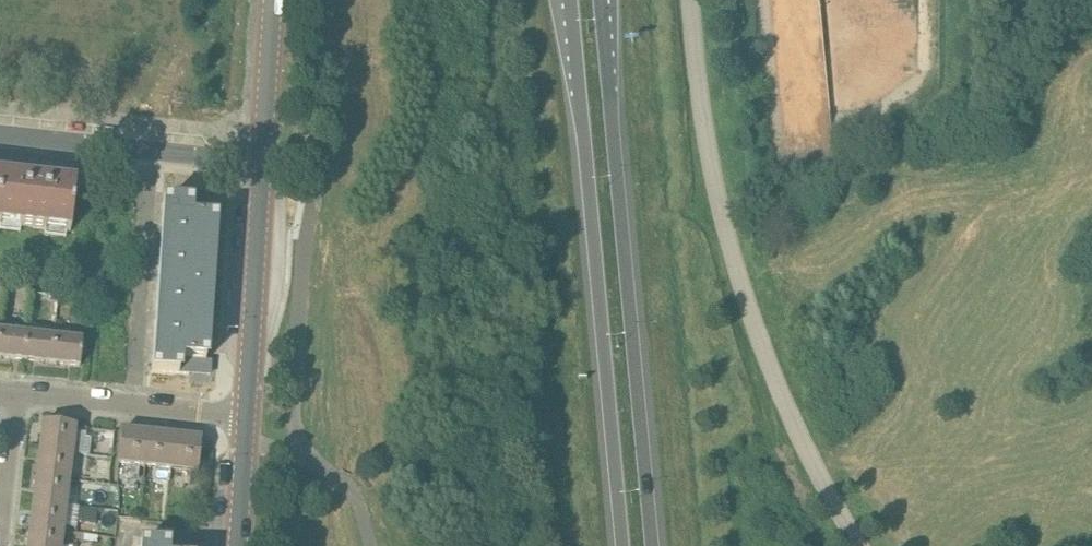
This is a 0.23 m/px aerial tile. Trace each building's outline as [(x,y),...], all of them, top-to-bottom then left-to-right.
[(0,192),(0,225),(71,232),(76,186),(46,183),(46,179),(31,178),(31,181),(1,178),(0,192)] [(164,203),(152,373),(190,375),(191,361),(206,362),(215,221),(200,220),(201,206),(164,203)] [(27,335),(0,332),(0,358),(24,361),(27,335)] [(52,364),(54,338),(27,335),(24,361),(52,364)] [(54,338),(52,364),(80,367),(83,341),(54,338)] [(43,423),(40,451),(72,455),(76,427),(43,423)] [(145,467),(149,434),(122,432),(118,464),(145,467)] [(93,458),(94,435),(81,434),(80,458),(93,458)] [(171,470),(175,437),(149,434),(145,467),(171,470)] [(202,440),(175,437),(171,470),(199,472),(201,452),(202,440)] [(72,455),(40,451),(37,477),(69,481),(72,455)] [(69,481),(37,477),(34,503),(66,507),(69,481)] [(66,507),(34,503),(30,529),(63,533),(66,507)] [(80,529),(84,507),(74,506),(71,528),(80,529)] [(30,529),(28,545),(61,545),(63,533),(30,529)]
